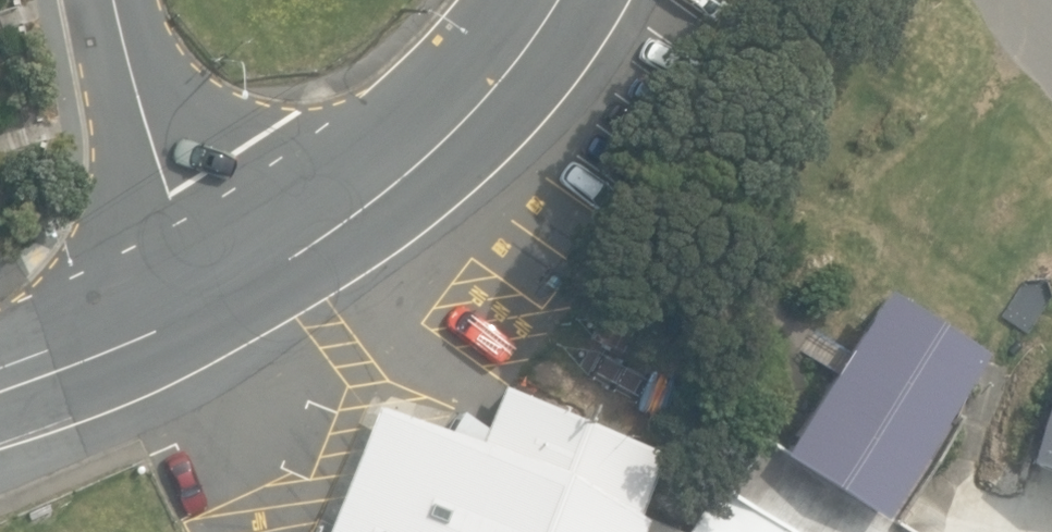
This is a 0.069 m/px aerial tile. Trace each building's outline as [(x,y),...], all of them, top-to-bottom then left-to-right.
[(775,453),(873,516),(979,352),(882,289),(775,453)] [(1051,470),(1051,381),(1022,458),(1051,470)] [(314,531),(632,531),(636,521),(624,516),(651,453),(497,387),(482,422),(454,410),(440,441),(373,412),(325,525),(318,522),(314,531)] [(686,531),(786,531),(715,486),(686,531)]
